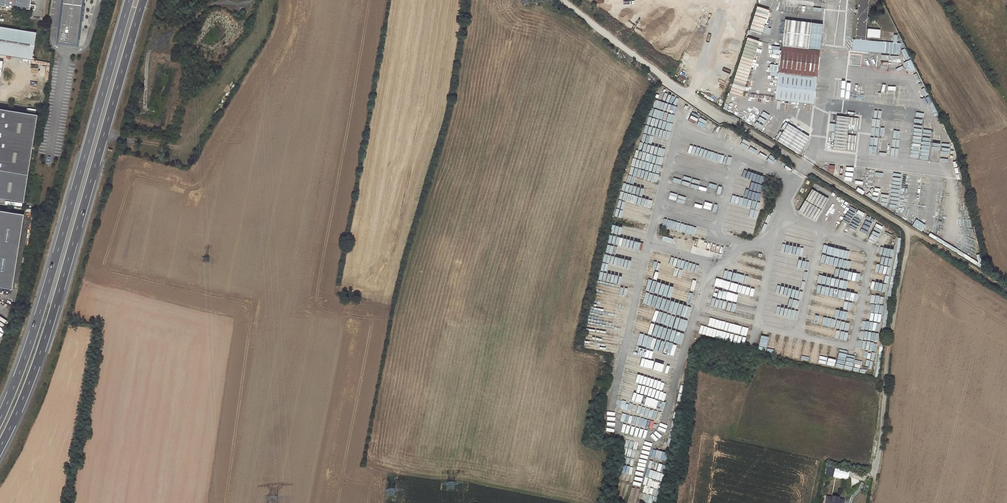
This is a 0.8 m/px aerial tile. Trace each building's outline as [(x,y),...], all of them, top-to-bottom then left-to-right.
[(29,11),(31,0),(0,0),(0,7),(29,11)] [(57,42),(77,44),(80,21),(83,21),(85,5),(81,5),(82,0),(62,0),(57,42)] [(855,39),(865,40),(865,30),(868,30),(868,36),(879,37),(880,29),(866,28),(868,0),(858,0),(855,39)] [(749,29),(761,32),(767,9),(755,6),(749,29)] [(785,20),(784,31),(811,34),(813,24),(785,20)] [(820,26),(813,25),(811,47),(811,49),(817,50),(820,26)] [(0,27),(0,54),(32,59),(36,33),(0,27)] [(783,31),(781,43),(786,44),(810,47),(811,34),(784,31),(783,31)] [(729,92),(742,96),(757,40),(745,37),(729,92)] [(853,40),(853,50),(895,53),(896,43),(853,40)] [(781,46),(778,72),(817,76),(820,50),(817,50),(811,49),(785,46),(781,46)] [(814,103),(817,76),(778,72),(776,96),(775,99),(814,103)] [(667,109),(676,96),(663,87),(654,100),(667,109)] [(676,97),(672,102),(685,112),(689,106),(676,97)] [(670,123),(673,114),(648,107),(643,123),(660,128),(662,120),(670,123)] [(37,114),(0,109),(0,198),(23,201),(37,114)] [(687,111),(684,116),(690,121),(693,116),(687,111)] [(856,126),(857,117),(835,115),(832,139),(827,139),(826,146),(845,148),(845,149),(853,150),(855,135),(846,134),(847,125),(856,126)] [(703,116),(701,119),(711,125),(713,121),(703,116)] [(893,121),(892,129),(900,130),(901,122),(893,121)] [(788,125),(778,142),(799,155),(810,138),(788,125)] [(625,191),(650,199),(652,191),(627,183),(625,191)] [(810,188),(798,211),(815,220),(827,198),(810,188)] [(745,190),(744,197),(756,199),(757,193),(745,190)] [(616,198),(611,216),(640,224),(642,216),(637,214),(639,206),(628,203),(631,195),(618,192),(616,198)] [(23,214),(0,210),(0,287),(11,289),(23,214)] [(683,231),(684,221),(665,218),(663,228),(683,231)] [(921,231),(925,225),(915,219),(911,226),(921,231)] [(875,272),(871,289),(887,292),(889,284),(890,284),(895,259),(897,250),(884,248),(883,255),(887,256),(885,265),(874,263),(873,272),(875,272)] [(845,258),(861,262),(863,254),(847,250),(845,258)] [(744,254),(742,262),(756,266),(758,258),(744,254)] [(849,269),(851,262),(826,255),(824,263),(849,269)] [(656,257),(653,273),(697,283),(701,268),(656,257)] [(794,259),(792,267),(805,270),(807,262),(794,259)] [(840,277),(842,270),(821,264),(819,272),(840,277)] [(724,269),(721,277),(738,282),(740,274),(724,269)] [(821,276),(820,284),(840,287),(842,280),(821,276)] [(792,279),(791,286),(801,288),(803,281),(792,279)] [(685,301),(688,290),(647,281),(644,292),(685,301)] [(777,294),(788,297),(790,289),(779,286),(777,294)] [(851,301),(853,293),(829,287),(827,295),(851,301)] [(718,297),(737,300),(737,296),(733,295),(733,293),(719,291),(718,297)] [(877,296),(875,304),(882,306),(884,298),(877,296)] [(686,305),(644,297),(642,308),(684,316),(686,305)] [(833,316),(833,309),(823,308),(823,314),(833,316)] [(640,311),(638,322),(680,331),(682,320),(640,311)] [(878,332),(880,324),(869,322),(868,330),(878,332)] [(846,340),(847,332),(810,325),(808,332),(846,340)] [(636,326),(634,337),(672,346),(674,335),(636,326)] [(723,333),(722,341),(743,344),(744,337),(723,333)] [(643,343),(640,354),(666,360),(668,349),(643,343)] [(663,375),(666,364),(630,355),(627,367),(663,375)] [(626,371),(624,381),(654,388),(655,386),(660,387),(662,379),(626,371)] [(644,397),(646,390),(626,385),(624,392),(644,397)] [(622,395),(620,403),(652,410),(654,402),(622,395)] [(626,412),(624,420),(647,424),(648,416),(626,412)] [(637,449),(639,442),(631,440),(630,447),(637,449)] [(658,447),(664,449),(666,442),(659,441),(658,447)] [(622,447),(622,455),(635,456),(635,449),(622,447)] [(652,450),(650,457),(662,461),(664,453),(652,450)] [(657,490),(661,473),(646,469),(641,486),(657,490)] [(636,502),(652,502),(654,497),(640,492),(636,502)]
